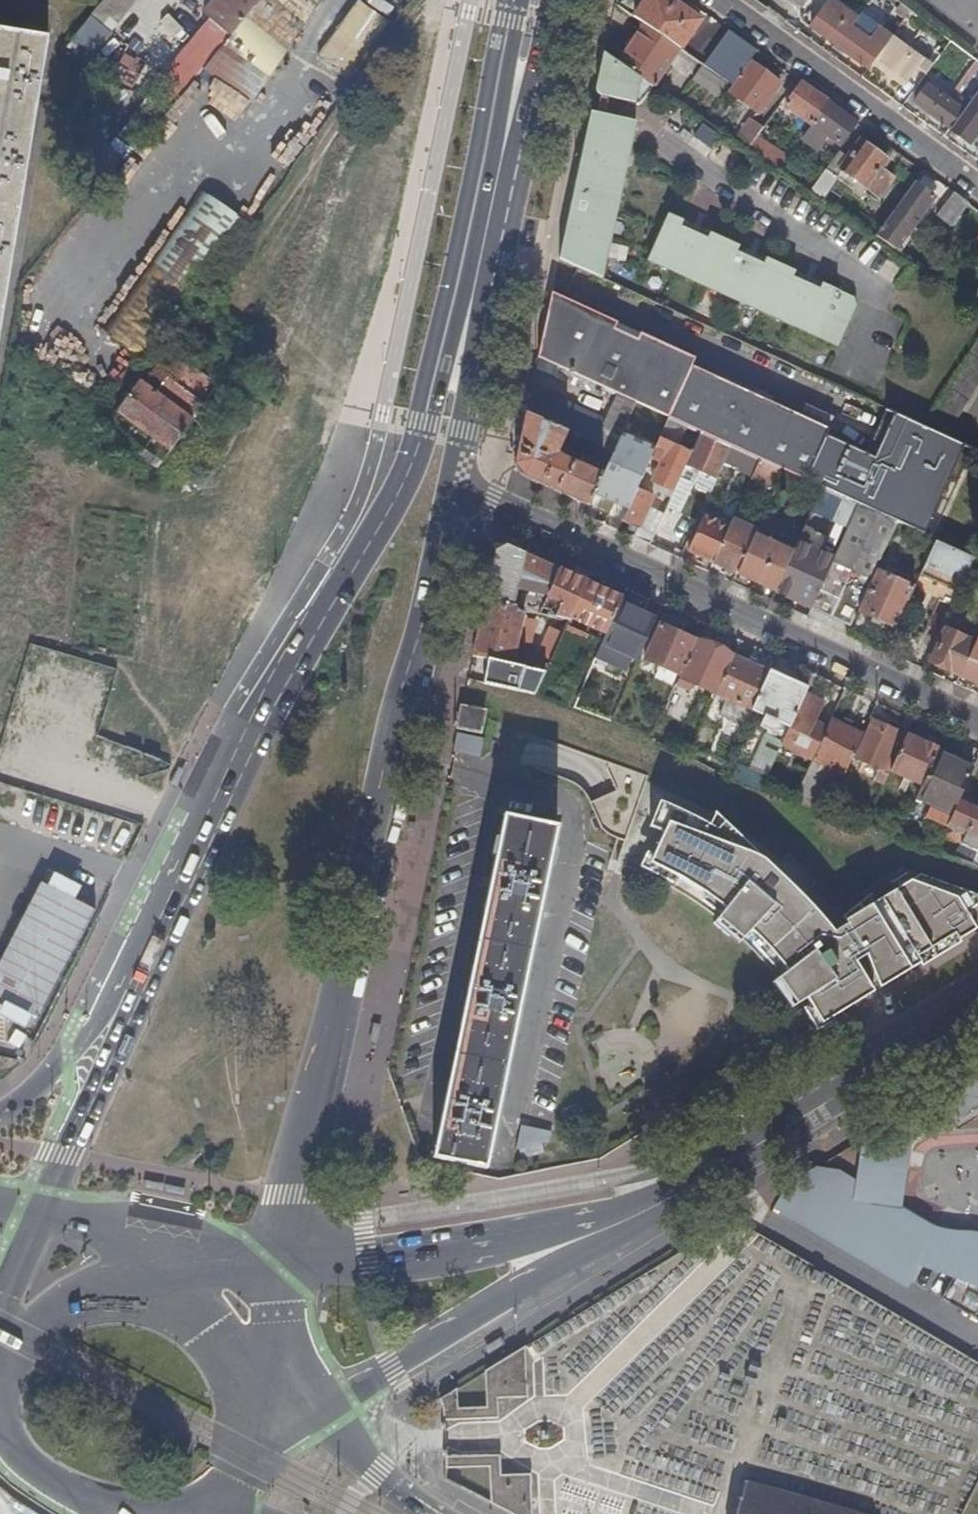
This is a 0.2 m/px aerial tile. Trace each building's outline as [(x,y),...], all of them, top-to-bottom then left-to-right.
[(91,17),(109,33),(136,0),(105,0),(91,17)] [(262,0),(216,0),(203,15),(211,22),(163,79),(182,95),(203,70),(230,38),(262,0)] [(230,38),(270,72),(321,0),(262,0),(230,38)] [(680,50),(687,55),(690,51),(684,46),(701,24),(667,0),(627,0),(620,2),(619,8),(646,27),(680,50)] [(803,11),(811,0),(788,0),(803,11)] [(843,22),(848,15),(830,1),(810,28),(829,42),(830,41),(843,22)] [(354,2),(314,58),(346,81),(386,25),(354,2)] [(912,14),(902,6),(896,14),(906,22),(912,14)] [(857,21),(848,15),(843,22),(830,41),(829,42),(869,72),(876,62),(884,51),(892,40),(861,16),(857,21)] [(620,65),(641,79),(654,88),(664,75),(668,77),(672,71),(668,68),(680,50),(646,27),(620,65)] [(49,39),(0,31),(0,338),(49,39)] [(894,37),(892,40),(884,51),(876,62),(906,84),(917,69),(928,76),(935,66),(894,37)] [(270,72),(230,38),(203,70),(253,102),(270,72)] [(728,49),(712,71),(734,86),(750,64),(728,49)] [(600,87),(599,89),(599,92),(601,96),(603,98),(605,91),(618,93),(617,101),(636,105),(641,79),(620,65),(606,56),(603,72),(609,76),(607,83),(605,83),(602,85),(600,87)] [(734,86),(729,93),(759,115),(782,84),(769,74),(767,77),(750,64),(734,86)] [(977,79),(976,77),(956,104),(966,112),(977,96),(977,79)] [(830,103),(804,84),(788,106),(814,126),(830,103)] [(966,112),(956,104),(930,85),(916,103),(953,130),(966,112)] [(966,112),(953,130),(971,145),(977,136),(977,96),(966,112)] [(830,103),(814,126),(840,145),(857,123),(830,103)] [(599,143),(605,116),(593,114),(583,161),(589,164),(594,142),(599,143)] [(589,164),(625,181),(638,123),(605,116),(599,143),(594,142),(589,164)] [(753,120),(736,142),(749,151),(758,138),(765,129),(753,120)] [(692,137),(713,146),(719,132),(698,124),(692,137)] [(814,126),(802,142),(828,161),(840,145),(814,126)] [(758,138),(749,151),(780,172),(788,161),(789,159),(758,138)] [(861,141),(842,168),(881,197),(895,179),(883,170),(889,161),(861,141)] [(571,245),(589,164),(583,161),(564,244),(571,245)] [(788,161),(780,172),(811,193),(819,182),(788,161)] [(561,261),(604,281),(625,181),(589,164),(571,245),(564,244),(561,261)] [(819,182),(811,193),(823,201),(839,179),(827,171),(819,182)] [(916,185),(935,199),(945,186),(926,172),(916,185)] [(878,237),(898,251),(935,199),(916,185),(878,237)] [(197,189),(97,326),(142,357),(240,221),(197,189)] [(957,223),(970,204),(956,194),(942,212),(957,223)] [(670,216),(650,262),(669,272),(672,266),(690,274),(687,280),(725,297),(727,292),(745,300),(743,306),(780,322),(783,317),(801,325),(798,331),(818,340),(839,293),(825,286),(822,292),(795,280),(797,274),(768,261),(765,267),(739,254),(741,249),(712,235),(710,241),(683,229),(685,223),(670,216)] [(615,322),(553,294),(539,361),(610,394),(637,406),(670,421),(690,430),(702,436),(733,450),(761,462),(785,474),(845,501),(860,508),(887,521),(890,515),(910,470),(867,450),(694,370),(698,361),(637,333),(634,340),(612,329),(615,322)] [(928,423),(948,436),(977,389),(977,344),(928,423)] [(170,404),(139,382),(117,412),(170,450),(221,381),(198,365),(170,404)] [(598,419),(533,388),(527,414),(583,440),(614,455),(637,406),(610,394),(598,419)] [(886,408),(867,450),(910,470),(890,515),(923,531),(961,443),(886,408)] [(517,461),(527,414),(512,410),(501,460),(518,464),(517,461)] [(117,412),(114,417),(161,462),(170,450),(117,412)] [(583,440),(527,414),(517,461),(518,464),(525,477),(590,507),(604,477),(558,455),(561,449),(571,454),(573,450),(578,451),(583,440)] [(690,430),(670,421),(653,459),(663,464),(654,483),(675,493),(688,465),(693,455),(681,449),(690,430)] [(702,436),(690,430),(681,449),(693,455),(702,436)] [(726,465),(733,450),(702,436),(693,455),(688,465),(703,473),(697,485),(713,493),(726,465)] [(754,478),(761,462),(733,450),(726,465),(754,478)] [(623,465),(612,459),(605,475),(610,478),(616,480),(623,465)] [(777,491),(785,474),(761,462),(754,478),(753,480),(777,491)] [(623,522),(638,490),(616,480),(610,478),(595,509),(623,522)] [(651,546),(664,516),(650,509),(655,498),(638,490),(623,522),(640,530),(636,539),(651,546)] [(850,531),(860,508),(845,501),(835,524),(850,531)] [(708,518),(731,528),(734,521),(736,516),(714,506),(708,518)] [(894,535),(899,526),(887,521),(860,508),(850,531),(813,609),(851,627),(859,611),(877,571),(894,535)] [(691,539),(699,521),(692,517),(683,536),(691,539)] [(689,552),(714,564),(731,528),(708,518),(706,517),(689,552)] [(777,536),(781,525),(765,517),(760,528),(777,536)] [(714,564),(738,575),(756,536),(758,532),(734,521),(731,528),(714,564)] [(795,554),(803,536),(781,525),(777,536),(760,528),(758,532),(756,536),(738,575),(777,593),(795,554)] [(933,553),(938,544),(899,526),(894,535),(933,553)] [(826,539),(806,529),(803,536),(795,554),(777,593),(798,603),(821,554),(819,553),(826,539)] [(975,561),(973,560),(938,544),(933,553),(923,575),(961,592),(975,561)] [(487,603),(526,612),(540,616),(549,597),(562,603),(557,614),(571,617),(570,619),(607,636),(623,599),(509,547),(498,552),(487,603)] [(898,629),(916,590),(877,571),(859,611),(898,629)] [(607,636),(605,639),(632,652),(651,612),(623,599),(607,636)] [(487,603),(475,657),(514,666),(526,612),(487,603)] [(550,665),(565,631),(569,623),(549,618),(529,661),(548,670),(550,665)] [(646,660),(682,677),(698,641),(662,625),(646,660)] [(548,670),(542,682),(561,690),(568,674),(573,676),(588,641),(565,631),(550,665),(548,670)] [(961,677),(976,645),(946,631),(931,663),(961,677)] [(682,677),(682,678),(717,695),(734,658),(698,641),(682,677)] [(976,645),(961,677),(977,685),(977,646),(976,645)] [(514,666),(475,657),(470,680),(532,694),(542,673),(514,666)] [(734,658),(717,695),(729,700),(714,733),(739,745),(749,722),(754,711),(770,674),(734,658)] [(753,773),(767,779),(782,746),(796,715),(804,697),(808,689),(771,672),(770,674),(754,711),(767,717),(762,727),(780,736),(778,739),(770,736),(753,773)] [(782,746),(814,761),(828,730),(816,725),(825,706),(804,697),(796,715),(782,746)] [(122,739),(135,715),(117,706),(105,730),(122,739)] [(463,708),(459,729),(482,734),(486,714),(463,708)] [(754,711),(749,722),(762,727),(767,717),(754,711)] [(913,721),(906,718),(899,733),(906,737),(913,721)] [(814,761),(797,799),(812,805),(827,773),(831,775),(834,770),(845,776),(863,736),(832,721),(828,730),(814,761)] [(874,781),(885,785),(890,773),(906,737),(899,733),(873,722),(856,759),(879,770),(874,781)] [(906,737),(890,773),(922,788),(938,753),(938,751),(906,737)] [(922,788),(917,798),(954,814),(958,804),(974,769),(938,753),(922,788)] [(688,788),(651,866),(663,871),(676,878),(691,887),(713,901),(727,912),(719,921),(743,942),(751,933),(756,937),(762,943),(773,955),(784,968),(793,979),(798,985),(804,994),(808,999),(816,1012),(821,1020),(823,1025),(875,994),(856,964),(867,957),(886,987),(929,961),(977,930),(977,897),(907,871),(825,922),(813,908),(799,893),(792,886),(785,879),(758,854),(718,816),(688,788)] [(950,823),(968,832),(962,845),(977,853),(977,813),(958,804),(954,814),(950,823)] [(506,818),(436,1158),(489,1168),(559,829),(506,818)] [(0,955),(0,1019),(32,1034),(91,909),(71,899),(77,886),(41,869),(0,955)] [(940,1088),(948,1115),(977,1106),(977,1076),(940,1088)] [(936,1128),(922,1106),(870,1139),(867,1158),(872,1159),(868,1190),(863,1189),(854,1172),(844,1171),(824,1198),(926,1259),(936,1234),(924,1226),(928,1219),(903,1204),(905,1197),(903,1196),(903,1189),(903,1178),(902,1170),(904,1146),(912,1148),(912,1143),(920,1138),(936,1128)] [(518,1125),(515,1146),(545,1149),(548,1129),(518,1125)] [(952,1228),(938,1222),(909,1205),(920,1138),(912,1143),(912,1148),(904,1146),(902,1170),(903,1178),(903,1189),(903,1196),(905,1197),(903,1204),(928,1219),(924,1226),(936,1234),(926,1259),(923,1267),(960,1281),(962,1277),(964,1278),(969,1267),(949,1259),(960,1234),(977,1241),(977,1233),(952,1228)] [(872,1159),(867,1158),(863,1189),(868,1190),(872,1159)] [(844,1171),(822,1168),(799,1182),(824,1198),(844,1171)] [(810,1217),(824,1198),(799,1182),(793,1186),(784,1202),(810,1217)] [(923,1267),(926,1259),(824,1198),(810,1217),(915,1280),(923,1267)] [(780,1209),(804,1224),(810,1217),(784,1202),(780,1209)] [(911,1287),(915,1280),(810,1217),(804,1224),(911,1287)] [(960,1234),(949,1259),(969,1267),(964,1278),(962,1277),(960,1281),(948,1300),(977,1318),(977,1241),(960,1234)] [(530,1399),(528,1349),(487,1373),(488,1409),(461,1411),(460,1390),(443,1400),(445,1411),(446,1423),(444,1423),(444,1431),(446,1431),(446,1434),(448,1434),(448,1423),(500,1421),(499,1401),(530,1399)] [(532,1477),(502,1477),(501,1458),(449,1459),(448,1448),(446,1448),(446,1451),(444,1451),(444,1459),(447,1459),(448,1470),(491,1469),(492,1505),(509,1513),(533,1513),(532,1477)] [(838,1512),(839,1509),(835,1508),(834,1512),(819,1508),(820,1505),(816,1504),(815,1507),(800,1503),(801,1500),(797,1499),(797,1502),(782,1499),(783,1496),(779,1495),(778,1498),(763,1494),(763,1491),(760,1490),(759,1492),(748,1487),(750,1481),(747,1480),(745,1486),(738,1483),(736,1486),(739,1487),(739,1486),(745,1489),(741,1502),(739,1501),(735,1513),(844,1513),(838,1512)]
